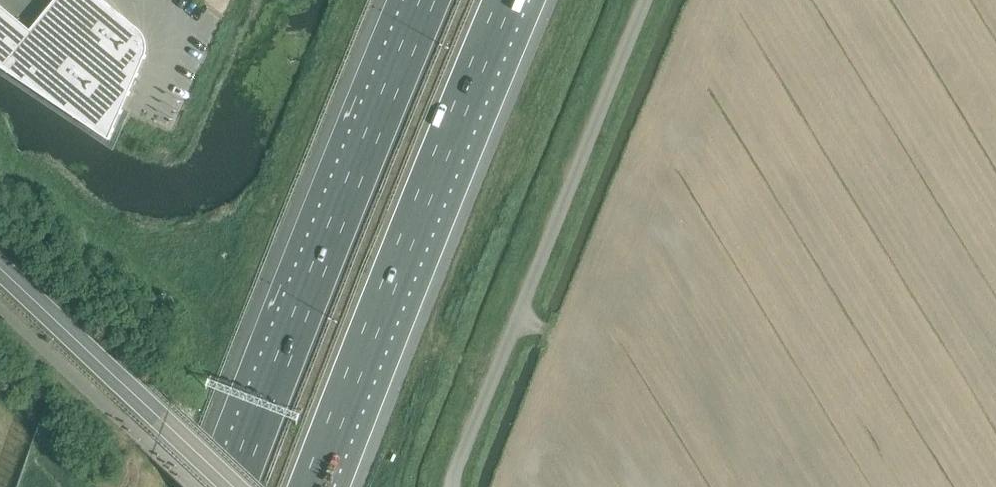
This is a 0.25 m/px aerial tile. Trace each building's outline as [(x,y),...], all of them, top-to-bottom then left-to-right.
[(113,133),(146,55),(146,52),(147,50),(147,47),(146,44),(146,42),(145,40),(144,37),(143,35),(141,33),(140,31),(138,29),(138,28),(104,0),(0,0),(0,66),(102,135),(113,133)]
